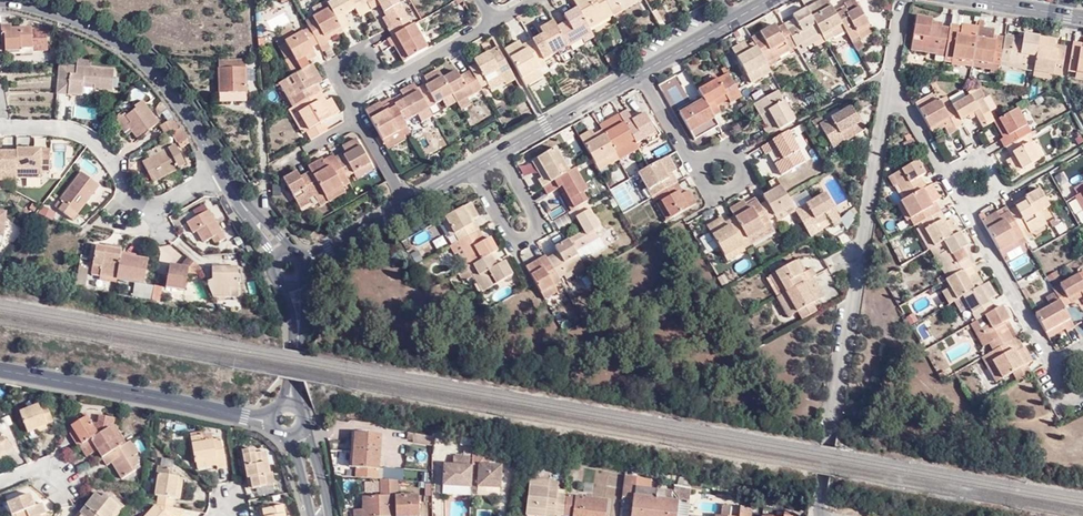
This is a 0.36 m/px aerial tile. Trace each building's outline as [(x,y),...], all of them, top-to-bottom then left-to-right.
[(368,4),(366,0),(331,0),(326,3),(328,6),(339,27),(341,31),(350,25),(343,12),(354,6),(356,10),(368,4)] [(393,33),(411,23),(399,0),(380,0),(380,1),(386,13),(383,16),(393,33)] [(605,0),(573,0),(577,9),(589,30),(614,16),(613,14),(605,0)] [(613,14),(635,1),(634,0),(605,0),(613,14)] [(614,16),(615,18),(644,1),(644,0),(634,0),(635,1),(613,14),(614,16)] [(807,17),(817,33),(819,38),(822,43),(831,38),(827,31),(838,25),(832,15),(824,0),(823,0),(817,4),(820,10),(816,12),(807,17)] [(842,32),(848,43),(860,37),(858,34),(870,26),(855,0),(850,0),(843,4),(845,8),(832,15),(838,25),(842,32)] [(359,14),(371,8),(370,7),(368,4),(356,10),(359,14)] [(328,6),(304,19),(308,26),(316,41),(320,47),(329,42),(327,39),(324,34),(339,27),(328,6)] [(783,29),(792,45),(793,47),(817,33),(807,17),(802,8),(792,14),(794,17),(797,22),(783,29)] [(581,41),(592,35),(589,30),(577,9),(563,17),(566,22),(555,28),(567,48),(581,41)] [(914,15),(910,42),(936,47),(943,49),(947,25),(941,24),(942,19),(914,15)] [(780,25),(783,29),(797,22),(794,17),(780,25)] [(995,71),(997,60),(1001,36),(992,34),(992,27),(981,26),(982,19),(976,18),(975,25),(969,59),(988,63),(987,67),(987,69),(995,71)] [(413,22),(411,23),(393,33),(387,37),(392,47),(399,43),(406,58),(427,46),(413,22)] [(959,28),(947,25),(943,49),(942,55),(953,57),(969,59),(975,25),(960,22),(959,28)] [(556,54),(567,48),(555,28),(552,23),(537,31),(540,36),(531,41),(543,62),(556,54)] [(771,24),(748,37),(751,42),(758,55),(768,50),(772,56),(792,45),(783,29),(780,25),(773,28),(771,24)] [(831,38),(842,32),(838,25),(827,31),(831,38)] [(8,26),(0,26),(0,28),(3,52),(19,51),(19,49),(33,48),(33,52),(49,50),(47,32),(38,33),(37,29),(9,31),(8,26)] [(309,46),(316,41),(308,26),(289,38),(292,43),(284,48),(288,55),(297,71),(307,65),(305,61),(302,56),(311,51),(309,46)] [(870,26),(858,34),(860,37),(861,39),(873,31),(870,26)] [(342,32),(341,31),(339,27),(324,34),(327,39),(342,32)] [(1019,39),(1001,36),(997,60),(1008,61),(1023,64),(1024,53),(1034,54),(1036,35),(1020,32),(1019,39)] [(796,52),(819,38),(817,33),(793,47),(796,52)] [(595,39),(592,35),(581,41),(584,45),(595,39)] [(1036,35),(1034,54),(1031,70),(1031,72),(1048,75),(1058,77),(1063,47),(1050,45),(1051,38),(1036,35)] [(284,48),(292,43),(289,38),(281,43),(284,48)] [(1082,38),(1081,47),(1069,45),(1065,73),(1074,74),(1082,76),(1082,38)] [(522,80),(537,72),(545,67),(543,62),(531,41),(520,47),(517,42),(504,49),(511,61),(522,80)] [(762,62),(758,55),(751,42),(744,46),(741,43),(729,50),(744,76),(757,69),(760,75),(767,70),(762,62)] [(935,51),(936,47),(910,42),(909,46),(935,51)] [(400,61),(406,58),(399,43),(392,47),(400,61)] [(476,64),(468,68),(470,72),(480,88),(487,84),(488,87),(504,78),(499,69),(506,65),(496,48),(482,55),(484,59),(476,64)] [(569,52),(567,48),(556,54),(558,58),(569,52)] [(772,56),(768,50),(758,55),(762,62),(772,56)] [(311,51),(302,56),(305,61),(314,56),(311,51)] [(1031,70),(1034,54),(1024,53),(1023,64),(1008,61),(1008,66),(1031,70)] [(290,74),(297,71),(288,55),(282,59),(290,74)] [(476,64),(484,59),(482,55),(474,60),(476,64)] [(602,62),(609,76),(622,68),(616,59),(615,59),(613,59),(612,57),(606,59),(602,62)] [(72,64),(52,62),(51,91),(77,93),(78,85),(79,79),(89,81),(89,86),(107,88),(109,67),(86,65),(72,64)] [(220,105),(247,103),(245,62),(217,62),(220,105)] [(311,63),(307,65),(297,71),(290,74),(283,78),(286,86),(280,90),(288,106),(291,105),(296,102),(317,92),(313,83),(310,85),(309,81),(318,76),(311,63)] [(452,94),(442,77),(437,69),(424,76),(426,79),(428,84),(416,90),(427,108),(444,98),(452,94)] [(442,77),(452,94),(455,99),(457,102),(468,96),(480,88),(470,72),(461,77),(456,69),(442,77)] [(747,82),(760,75),(757,69),(744,76),(747,82)] [(729,70),(709,81),(707,110),(710,115),(722,108),(717,98),(728,92),(732,99),(742,93),(729,70)] [(537,72),(522,80),(525,85),(540,77),(537,72)] [(286,86),(283,78),(276,82),(280,90),(286,86)] [(515,79),(506,84),(512,94),(520,89),(515,79)] [(701,99),(707,110),(709,81),(696,88),(701,99)] [(404,121),(427,108),(416,90),(414,86),(412,82),(400,88),(405,97),(402,99),(401,97),(392,101),(404,121)] [(795,119),(778,89),(757,100),(763,111),(768,109),(774,119),(765,125),(763,126),(768,134),(795,119)] [(321,90),(317,92),(296,102),(306,125),(302,127),(308,138),(325,129),(322,123),(339,114),(331,99),(326,101),(321,90)] [(969,112),(978,126),(989,120),(990,119),(976,96),(970,100),(966,93),(942,108),(952,126),(959,122),(957,119),(969,112)] [(446,103),(455,99),(452,94),(444,98),(446,103)] [(992,94),(984,96),(988,110),(996,108),(992,94)] [(131,134),(152,117),(136,96),(128,103),(129,105),(121,111),(126,119),(122,122),(124,125),(131,134)] [(157,109),(162,105),(155,96),(153,97),(150,100),(149,103),(149,106),(150,109),(153,112),(157,109)] [(468,96),(457,102),(459,107),(470,100),(468,96)] [(703,123),(706,128),(707,110),(701,99),(679,112),(690,130),(703,123)] [(406,125),(404,121),(392,101),(382,105),(380,100),(364,108),(382,139),(407,125),(406,125)] [(757,100),(753,103),(758,113),(763,111),(757,100)] [(945,139),(956,133),(952,126),(942,108),(938,101),(918,112),(930,135),(940,130),(943,135),(945,139)] [(306,125),(296,102),(291,105),(302,127),(306,125)] [(167,112),(162,105),(157,109),(161,116),(167,112)] [(998,136),(1002,142),(1004,140),(1026,128),(1014,106),(995,116),(1001,127),(1006,125),(1009,130),(998,136)] [(853,135),(861,130),(848,107),(823,121),(819,116),(809,122),(813,128),(816,126),(828,145),(839,139),(836,134),(848,127),(853,135)] [(635,143),(645,138),(655,132),(645,113),(632,120),(627,109),(618,113),(635,143)] [(768,109),(763,111),(758,113),(765,125),(774,119),(768,109)] [(708,131),(716,127),(710,115),(707,110),(706,128),(708,131)] [(122,122),(126,119),(121,111),(111,112),(109,118),(118,130),(124,125),(122,122)] [(154,122),(159,130),(175,122),(167,112),(161,116),(154,122)] [(618,113),(599,124),(602,130),(615,154),(635,143),(618,113)] [(1001,127),(995,116),(990,119),(989,120),(998,136),(1009,130),(1006,125),(1001,127)] [(706,128),(703,123),(690,130),(693,135),(706,128)] [(404,135),(410,131),(407,125),(382,139),(387,148),(406,137),(404,135)] [(836,134),(839,139),(841,142),(853,135),(848,127),(836,134)] [(1028,131),(1026,128),(1004,140),(1009,149),(1001,154),(1008,168),(1034,154),(1025,137),(1023,134),(1028,131)] [(725,129),(719,132),(722,138),(730,135),(728,131),(726,132),(725,129)] [(580,134),(593,157),(600,172),(619,162),(615,154),(602,130),(593,135),(590,130),(580,134)] [(940,130),(930,135),(933,140),(943,135),(940,130)] [(659,140),(655,132),(645,138),(649,146),(659,140)] [(800,162),(783,132),(758,146),(763,154),(767,151),(772,149),(778,161),(774,163),(770,165),(776,175),(800,162)] [(1029,135),(1025,137),(1034,154),(1038,151),(1029,135)] [(343,153),(335,157),(345,174),(356,167),(366,162),(353,137),(339,144),(343,153)] [(841,142),(839,139),(828,145),(830,148),(841,142)] [(149,178),(157,173),(175,164),(164,142),(137,157),(149,178)] [(566,144),(558,148),(564,159),(571,155),(566,144)] [(539,179),(542,185),(569,170),(564,159),(558,148),(557,146),(536,158),(542,170),(548,167),(551,172),(541,177),(539,179)] [(13,150),(13,175),(37,176),(37,170),(46,170),(46,148),(13,147),(13,150)] [(778,161),(772,149),(767,151),(774,163),(778,161)] [(13,150),(0,150),(0,178),(12,178),(13,175),(13,150)] [(678,170),(670,155),(648,167),(639,173),(647,189),(651,197),(658,193),(674,184),(678,182),(673,173),(678,170)] [(339,186),(349,181),(345,174),(335,157),(326,161),(323,156),(307,165),(309,168),(311,171),(323,195),(339,186)] [(548,167),(542,170),(536,158),(532,160),(535,165),(541,177),(551,172),(548,167)] [(895,181),(903,197),(921,187),(914,176),(922,172),(914,158),(890,171),(895,181)] [(369,165),(366,162),(356,167),(359,171),(369,165)] [(157,173),(161,180),(179,170),(175,164),(157,173)] [(577,166),(569,170),(577,184),(584,181),(577,166)] [(51,204),(68,217),(96,183),(78,170),(51,204)] [(318,202),(325,198),(323,195),(311,171),(298,178),(296,175),(294,170),(280,178),(293,201),(304,196),(311,192),(318,202)] [(577,184),(569,170),(542,185),(546,193),(561,186),(565,194),(574,208),(586,201),(582,193),(588,190),(584,181),(577,184)] [(890,184),(895,181),(890,171),(885,174),(890,184)] [(647,189),(639,173),(632,176),(641,192),(647,189)] [(762,220),(787,205),(783,198),(771,180),(763,184),(767,192),(759,197),(761,201),(754,206),(762,220)] [(1082,216),(1082,185),(1078,180),(1069,185),(1073,191),(1070,193),(1082,216)] [(903,197),(895,181),(890,184),(898,199),(903,197)] [(678,182),(674,184),(680,194),(684,192),(678,182)] [(908,217),(912,224),(916,222),(937,211),(930,199),(936,197),(928,183),(921,187),(903,197),(898,199),(908,217)] [(680,194),(674,184),(658,193),(663,202),(671,217),(697,202),(689,189),(684,192),(680,194)] [(339,186),(323,195),(325,198),(327,200),(343,192),(339,186)] [(1018,233),(1028,230),(1043,221),(1039,214),(1050,208),(1039,188),(1024,197),(1026,201),(1014,207),(1006,212),(1018,233)] [(569,211),(574,208),(565,194),(561,197),(569,211)] [(787,205),(790,211),(807,202),(802,194),(792,200),(793,202),(787,205)] [(792,200),(789,195),(783,198),(787,205),(793,202),(792,200)] [(790,211),(802,231),(814,225),(812,220),(822,214),(827,223),(834,219),(820,195),(807,202),(790,211)] [(307,203),(304,196),(293,201),(297,208),(307,203)] [(1013,203),(1014,207),(1026,201),(1024,197),(1013,203)] [(908,217),(898,199),(893,202),(903,220),(908,217)] [(477,216),(469,200),(440,217),(448,234),(453,241),(475,229),(471,220),(477,216)] [(600,227),(586,201),(574,208),(569,211),(567,212),(572,222),(576,220),(583,233),(568,240),(573,251),(596,239),(592,232),(600,227)] [(726,210),(730,217),(743,238),(765,225),(762,220),(754,206),(750,201),(742,206),(740,202),(726,210)] [(667,219),(671,217),(663,202),(659,204),(667,219)] [(40,204),(37,214),(52,219),(56,210),(40,204)] [(213,239),(222,233),(205,204),(182,218),(192,233),(196,232),(201,239),(210,235),(213,239)] [(765,225),(790,211),(787,205),(762,220),(765,225)] [(925,237),(930,247),(940,241),(957,231),(950,219),(944,222),(937,211),(916,222),(925,237)] [(998,251),(1021,239),(1018,233),(1006,212),(999,215),(997,212),(981,220),(998,251)] [(812,220),(814,225),(816,229),(827,223),(822,214),(812,220)] [(738,246),(745,242),(743,238),(730,217),(722,221),(718,216),(703,224),(720,256),(738,246)] [(448,234),(440,217),(434,220),(443,236),(448,234)] [(1046,226),(1043,221),(1028,230),(1031,235),(1046,226)] [(802,231),(805,235),(816,229),(814,225),(802,231)] [(465,267),(491,253),(496,250),(489,237),(481,240),(475,229),(453,241),(461,256),(460,257),(465,267)] [(964,245),(957,231),(940,241),(944,249),(936,253),(944,266),(949,275),(969,263),(959,248),(964,245)] [(918,241),(924,251),(927,249),(930,247),(925,237),(918,241)] [(573,251),(578,259),(600,247),(596,239),(573,251)] [(1020,247),(1025,245),(1021,239),(998,251),(1003,262),(1023,251),(1020,247)] [(578,259),(573,251),(568,240),(555,247),(558,252),(561,257),(548,263),(555,278),(570,270),(581,265),(578,259)] [(944,249),(940,241),(930,247),(927,249),(938,269),(944,266),(936,253),(944,249)] [(111,277),(116,252),(116,247),(93,244),(89,266),(98,268),(97,275),(111,277)] [(740,249),(738,246),(720,256),(722,259),(740,249)] [(132,255),(116,252),(111,277),(140,282),(145,258),(132,255)] [(545,258),(548,263),(561,257),(558,252),(545,258)] [(496,263),(491,253),(465,267),(460,270),(457,271),(459,276),(468,272),(468,274),(470,274),(471,273),(476,270),(486,288),(511,275),(502,260),(496,263)] [(196,267),(194,263),(185,255),(175,264),(164,263),(160,284),(181,288),(184,271),(190,272),(196,267)] [(460,270),(465,267),(460,257),(455,260),(460,270)] [(555,278),(548,263),(545,258),(544,257),(531,264),(525,267),(538,291),(549,285),(557,281),(555,278)] [(792,260),(800,273),(804,271),(797,258),(792,260)] [(786,292),(811,277),(815,275),(811,268),(804,271),(800,273),(792,260),(778,268),(776,264),(768,268),(770,273),(774,271),(786,292)] [(955,298),(960,295),(981,283),(969,263),(949,275),(940,280),(945,288),(952,300),(955,298)] [(85,266),(76,264),(72,284),(82,285),(85,266)] [(573,274),(583,269),(581,265),(570,270),(573,274)] [(97,275),(98,268),(89,266),(88,273),(97,275)] [(1073,272),(1076,277),(1082,274),(1082,272),(1080,267),(1073,272)] [(212,283),(205,286),(211,298),(229,298),(230,288),(239,288),(238,270),(212,271),(212,283)] [(486,288),(476,270),(471,273),(482,291),(486,288)] [(779,295),(786,292),(774,271),(770,273),(767,274),(779,295)] [(1048,285),(1050,289),(1055,297),(1057,302),(1065,298),(1064,294),(1076,287),(1078,290),(1082,299),(1082,274),(1076,277),(1073,272),(1048,285)] [(811,277),(786,292),(796,309),(801,317),(815,309),(811,302),(821,295),(811,277)] [(993,293),(986,281),(981,283),(960,295),(966,306),(972,319),(990,309),(984,298),(993,293)] [(549,285),(538,291),(542,298),(553,292),(549,285)] [(1076,287),(1064,294),(1065,298),(1078,290),(1076,287)] [(239,298),(239,288),(230,288),(229,298),(239,298)] [(945,304),(952,300),(945,288),(938,292),(945,304)] [(1041,294),(1045,302),(1055,297),(1050,289),(1041,294)] [(796,309),(786,292),(779,295),(777,296),(788,314),(796,309)] [(966,306),(960,295),(955,298),(961,309),(966,306)] [(1069,324),(1057,302),(1055,297),(1045,302),(1030,311),(1040,329),(1051,323),(1049,319),(1053,316),(1059,325),(1061,329),(1069,324)] [(990,309),(972,319),(967,322),(971,330),(977,327),(985,340),(990,349),(1009,339),(1000,323),(1006,320),(998,305),(990,309)] [(1049,319),(1051,323),(1040,329),(1043,335),(1059,325),(1053,316),(1049,319)] [(1000,323),(1009,339),(1014,336),(1006,320),(1000,323)] [(985,340),(977,327),(971,330),(979,344),(985,340)] [(1014,336),(1009,339),(1016,351),(1021,348),(1014,336)] [(1009,339),(990,349),(982,354),(996,381),(1009,373),(1013,379),(1028,370),(1025,365),(1029,363),(1021,348),(1016,351),(1009,339)] [(996,381),(982,354),(976,357),(990,384),(996,381)] [(38,431),(46,428),(46,425),(52,423),(47,409),(38,409),(38,407),(20,414),(28,435),(38,431)] [(115,425),(115,423),(116,419),(99,416),(98,424),(93,423),(87,414),(73,421),(71,426),(74,432),(79,439),(74,442),(78,448),(79,447),(83,445),(113,427),(115,426),(115,425)] [(184,426),(185,419),(177,418),(176,425),(184,426)] [(113,427),(125,446),(127,444),(115,423),(115,425),(115,426),(113,427)] [(125,446),(113,427),(83,445),(90,456),(97,451),(104,448),(108,456),(125,446)] [(213,461),(214,470),(223,469),(219,434),(203,436),(202,430),(188,433),(192,464),(198,463),(213,461)] [(7,454),(14,448),(0,431),(0,454),(4,450),(7,454)] [(69,435),(74,442),(79,439),(74,432),(69,435)] [(433,445),(433,436),(414,432),(413,442),(433,445)] [(380,440),(354,439),(354,474),(362,475),(362,481),(380,481),(380,478),(380,467),(380,440)] [(131,442),(127,444),(125,446),(108,456),(102,460),(107,467),(111,464),(123,481),(139,472),(137,468),(141,466),(136,457),(139,456),(131,442)] [(474,444),(466,442),(465,457),(473,458),(474,444)] [(90,456),(83,445),(79,447),(86,458),(90,456)] [(97,451),(102,460),(108,456),(104,448),(97,451)] [(245,476),(249,475),(252,490),(273,486),(271,476),(269,476),(267,464),(261,465),(259,454),(252,455),(252,452),(240,454),(245,476)] [(267,464),(265,453),(259,454),(261,465),(267,464)] [(458,457),(458,466),(454,466),(446,466),(445,486),(471,488),(472,475),(473,464),(473,458),(465,457),(458,457)] [(198,463),(200,472),(214,470),(213,461),(198,463)] [(473,464),(472,475),(480,476),(479,487),(502,488),(502,466),(473,464)] [(157,498),(156,507),(171,509),(172,500),(173,500),(176,479),(172,478),(174,468),(157,466),(154,497),(157,498)] [(403,467),(380,467),(380,478),(404,478),(403,467)] [(422,479),(422,469),(408,469),(408,479),(422,479)] [(640,475),(626,472),(623,496),(635,499),(633,515),(677,515),(678,501),(673,500),(655,498),(638,496),(639,486),(640,475)] [(564,513),(566,494),(566,493),(557,491),(559,481),(531,477),(529,493),(528,499),(526,513),(551,515),(554,515),(555,511),(564,513)] [(399,481),(387,481),(385,498),(363,498),(363,509),(356,509),(356,515),(417,515),(417,499),(397,498),(399,481)] [(595,485),(587,484),(585,493),(594,494),(595,485)] [(692,487),(678,484),(677,489),(684,491),(684,494),(690,495),(692,487)] [(655,498),(656,489),(639,486),(638,496),(655,498)] [(564,513),(564,515),(565,515),(605,515),(607,501),(566,494),(564,513)] [(8,504),(13,515),(45,515),(47,515),(43,505),(36,507),(32,495),(8,504)] [(108,499),(105,503),(103,501),(97,497),(81,515),(113,515),(119,508),(108,499)] [(171,509),(156,507),(148,515),(180,515),(181,511),(171,509)] [(280,508),(260,512),(261,515),(281,515),(280,508)]
